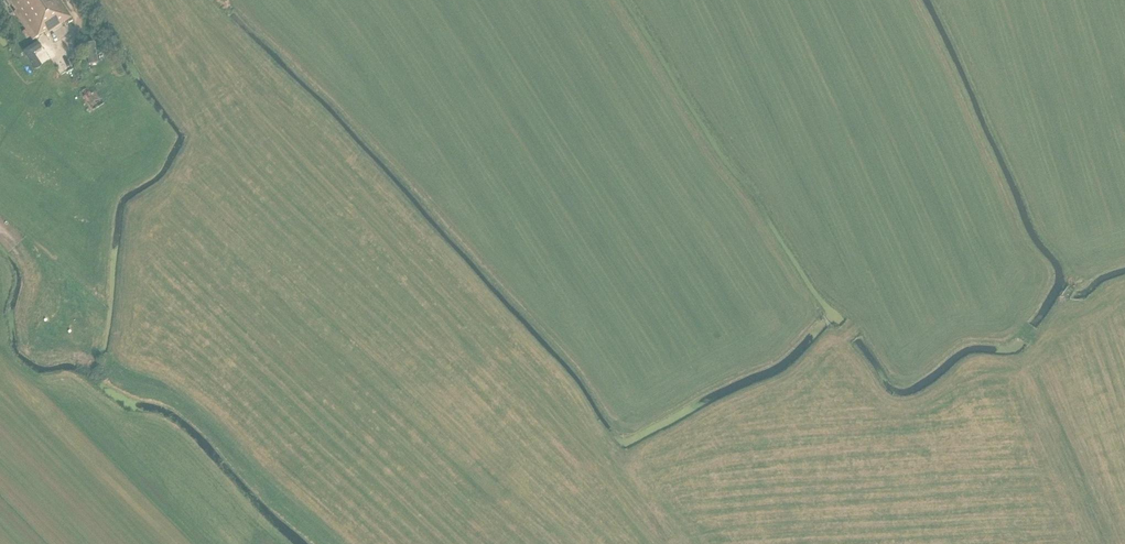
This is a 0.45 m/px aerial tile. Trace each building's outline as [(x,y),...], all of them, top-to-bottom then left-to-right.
[(45,35),(72,17),(60,0),(8,0),(34,39),(44,33),(45,35)] [(43,48),(39,42),(24,51),(36,70),(37,69),(38,70),(42,67),(42,66),(43,66),(35,54),(43,48)] [(136,64),(130,66),(134,76),(140,73),(136,64)]
